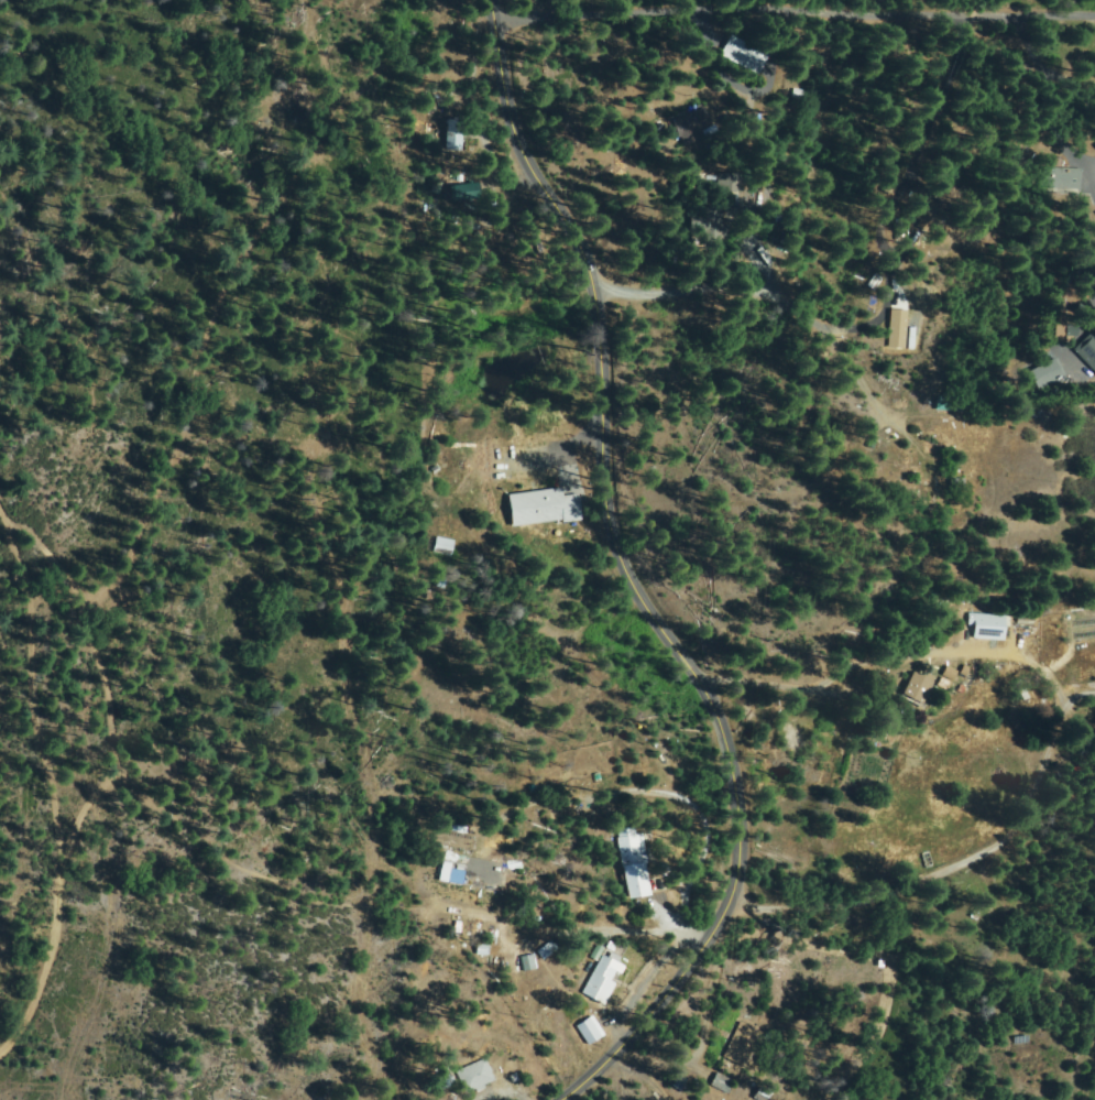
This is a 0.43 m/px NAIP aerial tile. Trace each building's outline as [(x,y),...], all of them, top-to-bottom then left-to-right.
[(721,54),(731,34),(769,54),(759,74),(721,54)] [(795,89),(808,92),(806,100),(793,97),(795,89)] [(672,120),(704,109),(713,132),(681,144),(672,120)] [(460,118),(461,150),(448,150),(447,118),(460,118)] [(1081,187),(1041,186),(1042,168),(1081,170),(1081,187)] [(740,173),(741,190),(720,193),(719,175),(740,173)] [(889,179),(897,185),(891,195),(884,190),(889,179)] [(452,200),(450,186),(479,183),(481,198),(452,200)] [(927,197),(939,206),(935,209),(945,217),(934,231),(933,230),(929,235),(917,226),(921,221),(911,214),(922,199),(923,199),(927,197)] [(721,208),(721,240),(704,240),(704,236),(689,235),(690,215),(705,215),(705,208),(721,208)] [(907,218),(908,235),(896,236),(895,219),(907,218)] [(1077,326),(1077,335),(1073,335),(1073,341),(1056,340),(1056,326),(1077,326)] [(1074,350),(1094,330),(1094,372),(1074,350)] [(1029,373),(1055,358),(1065,374),(1038,389),(1029,373)] [(444,475),(469,471),(470,477),(444,480),(444,475)] [(963,479),(963,492),(952,491),(953,483),(950,483),(950,478),(963,479)] [(470,488),(461,482),(453,494),(462,500),(470,488)] [(510,495),(595,484),(600,518),(514,530),(510,495)] [(438,536),(458,540),(455,554),(435,549),(438,536)] [(977,628),(993,624),(994,630),(977,633),(977,628)] [(959,672),(965,664),(972,669),(965,677),(959,672)] [(942,673),(949,665),(959,673),(953,680),(942,673)] [(915,672),(934,682),(923,705),(904,695),(915,672)] [(937,684),(942,676),(951,683),(945,690),(937,684)] [(634,826),(635,835),(642,834),(650,895),(627,898),(617,837),(622,837),(621,828),(634,826)] [(920,853),(928,851),(932,864),(924,867),(920,853)] [(494,859),(496,853),(508,858),(506,863),(494,859)] [(440,862),(450,863),(446,882),(437,880),(440,862)] [(596,960),(588,956),(595,943),(604,947),(596,960)] [(473,954),(473,944),(486,945),(486,955),(473,954)] [(600,954),(625,968),(604,1005),(579,992),(600,954)] [(504,956),(517,956),(517,970),(504,970),(504,956)] [(591,1015),(604,1035),(587,1046),(574,1026),(591,1015)] [(738,1024),(756,1033),(742,1066),(723,1057),(738,1024)] [(456,1069),(482,1057),(493,1081),(467,1093),(456,1069)] [(450,1067),(457,1081),(445,1088),(438,1074),(450,1067)] [(715,1075),(734,1083),(729,1094),(710,1085),(715,1075)]
